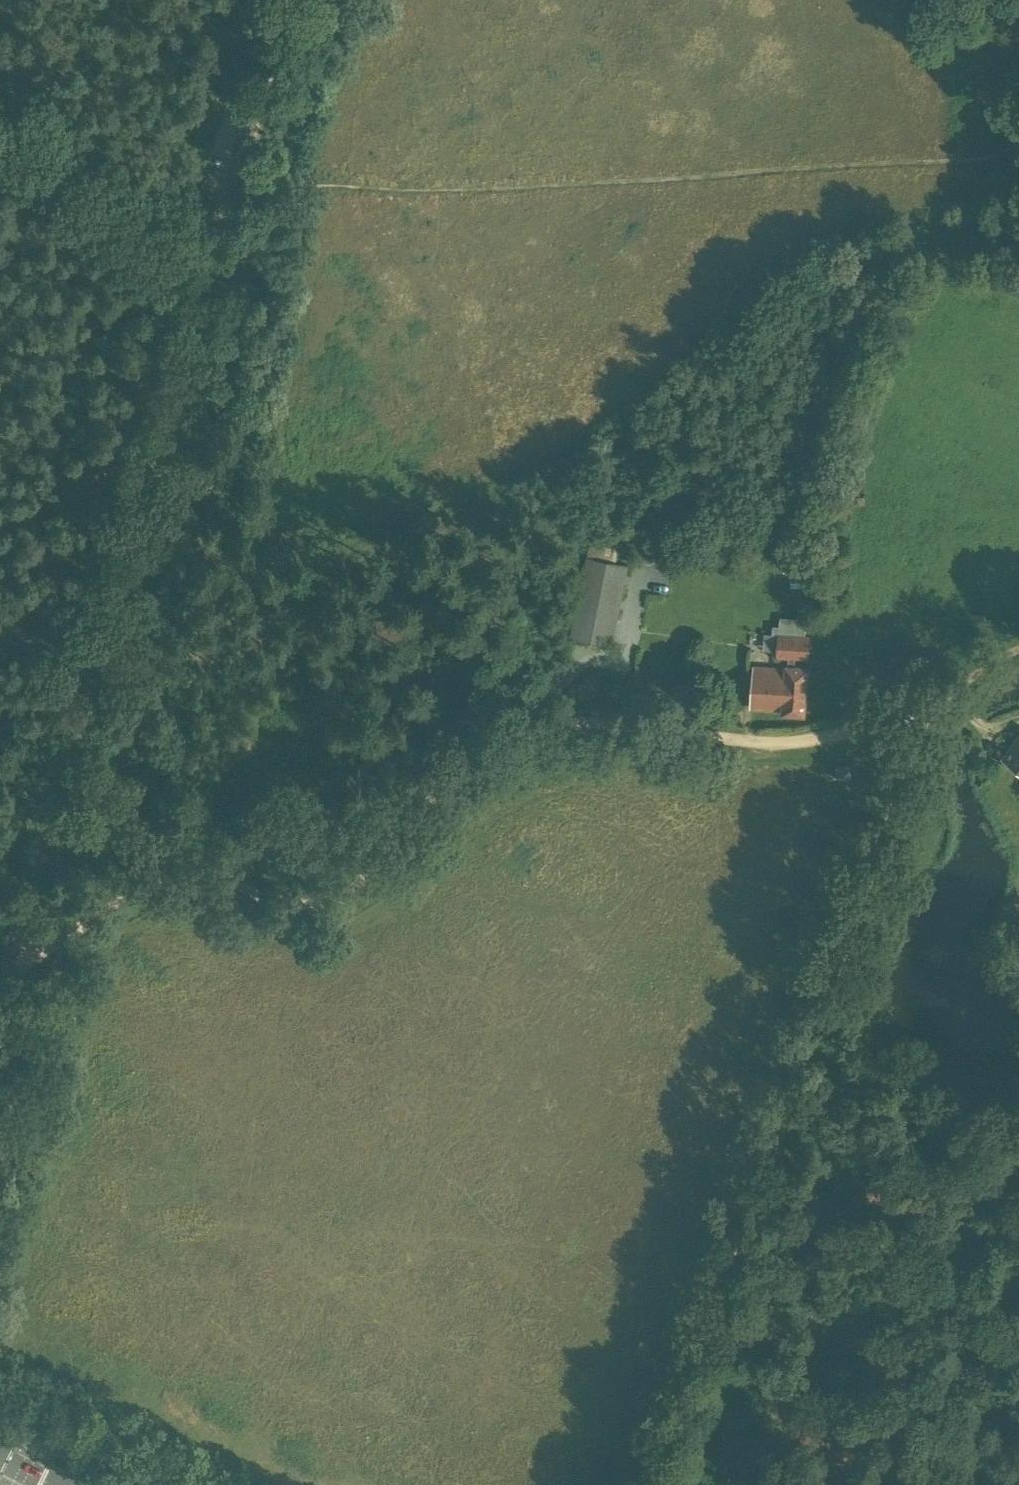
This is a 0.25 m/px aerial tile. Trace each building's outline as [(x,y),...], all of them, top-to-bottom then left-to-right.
[(629,551),(627,559),(635,561),(637,553),(629,551)] [(619,618),(630,566),(590,557),(574,636),(594,640),(599,614),(619,618)] [(756,667),(753,708),(784,710),(784,713),(805,715),(809,669),(799,668),(800,658),(811,659),(813,636),(781,634),(779,656),(790,657),(790,666),(788,666),(788,669),(756,667)] [(1004,758),(1018,769),(1018,738),(1004,758)]
